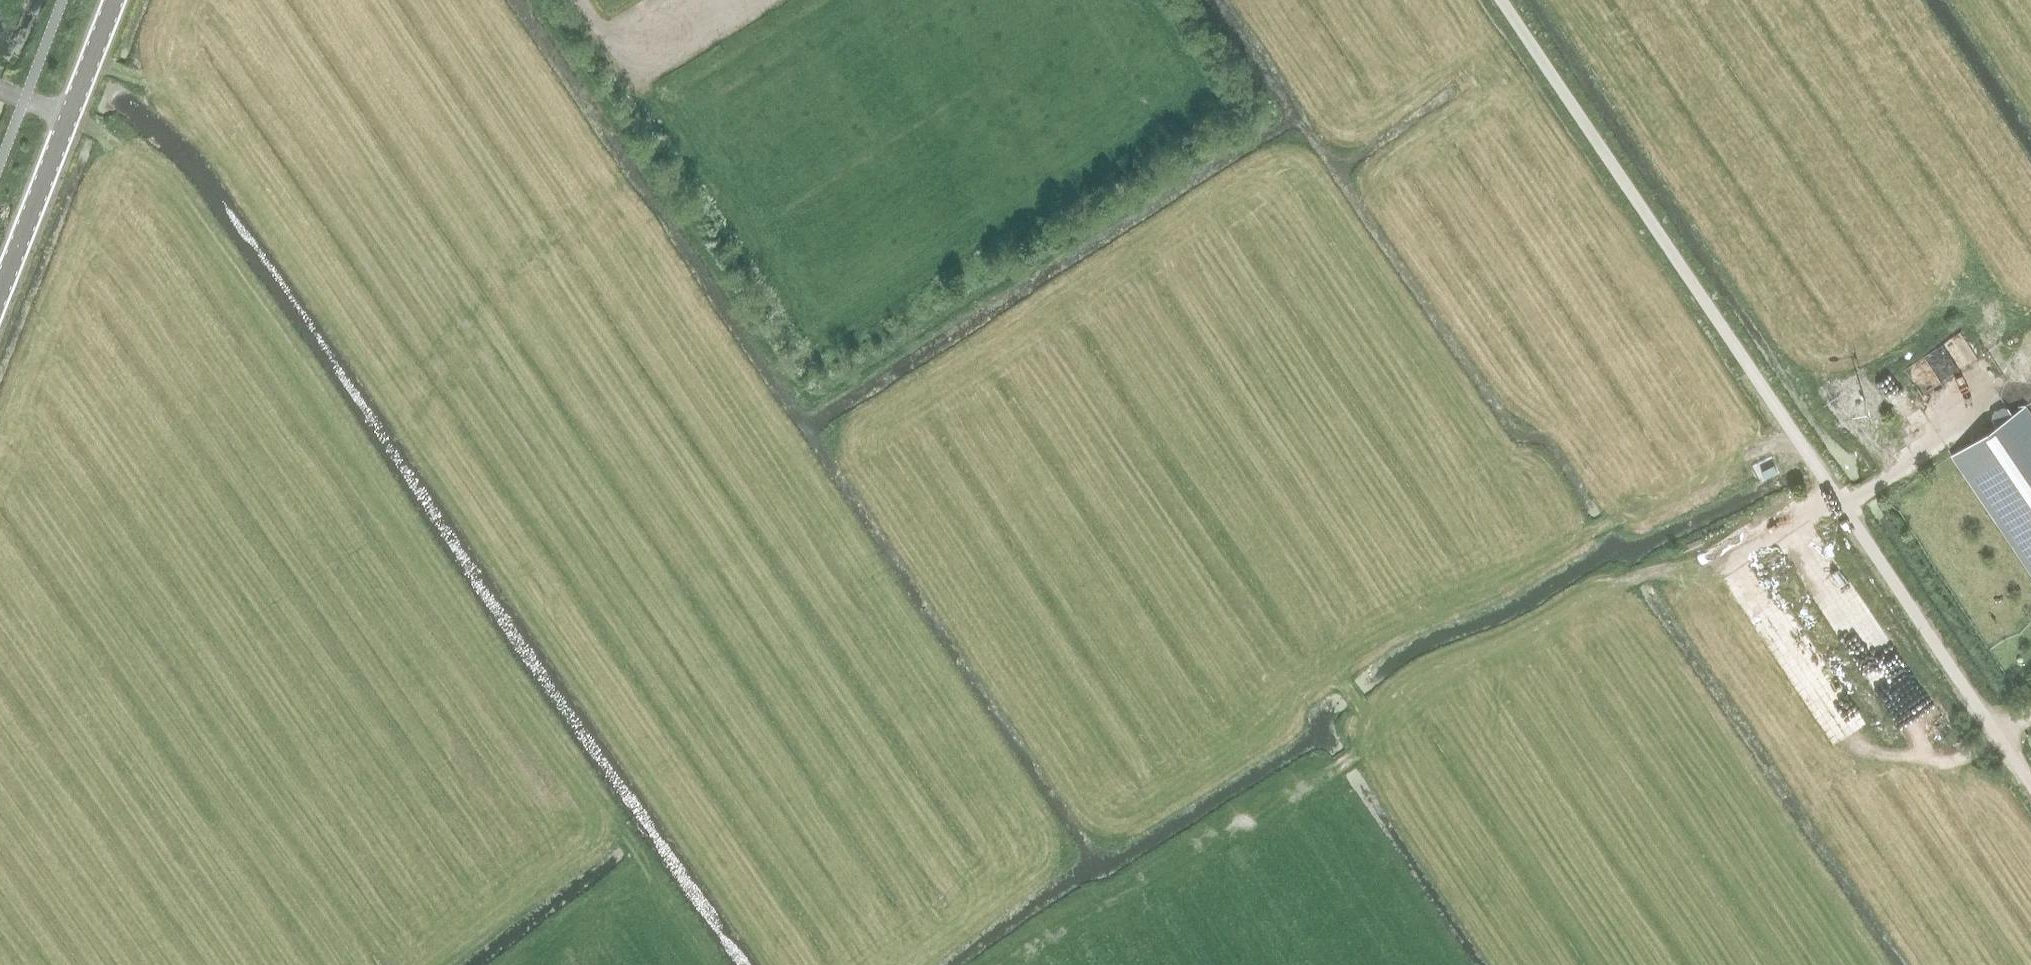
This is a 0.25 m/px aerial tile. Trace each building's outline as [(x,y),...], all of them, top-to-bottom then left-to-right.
[(2025,407),(1953,455),(2030,570),(2030,416),(2025,407)] [(1764,477),(1776,470),(1773,464),(1761,471),(1764,477)]
